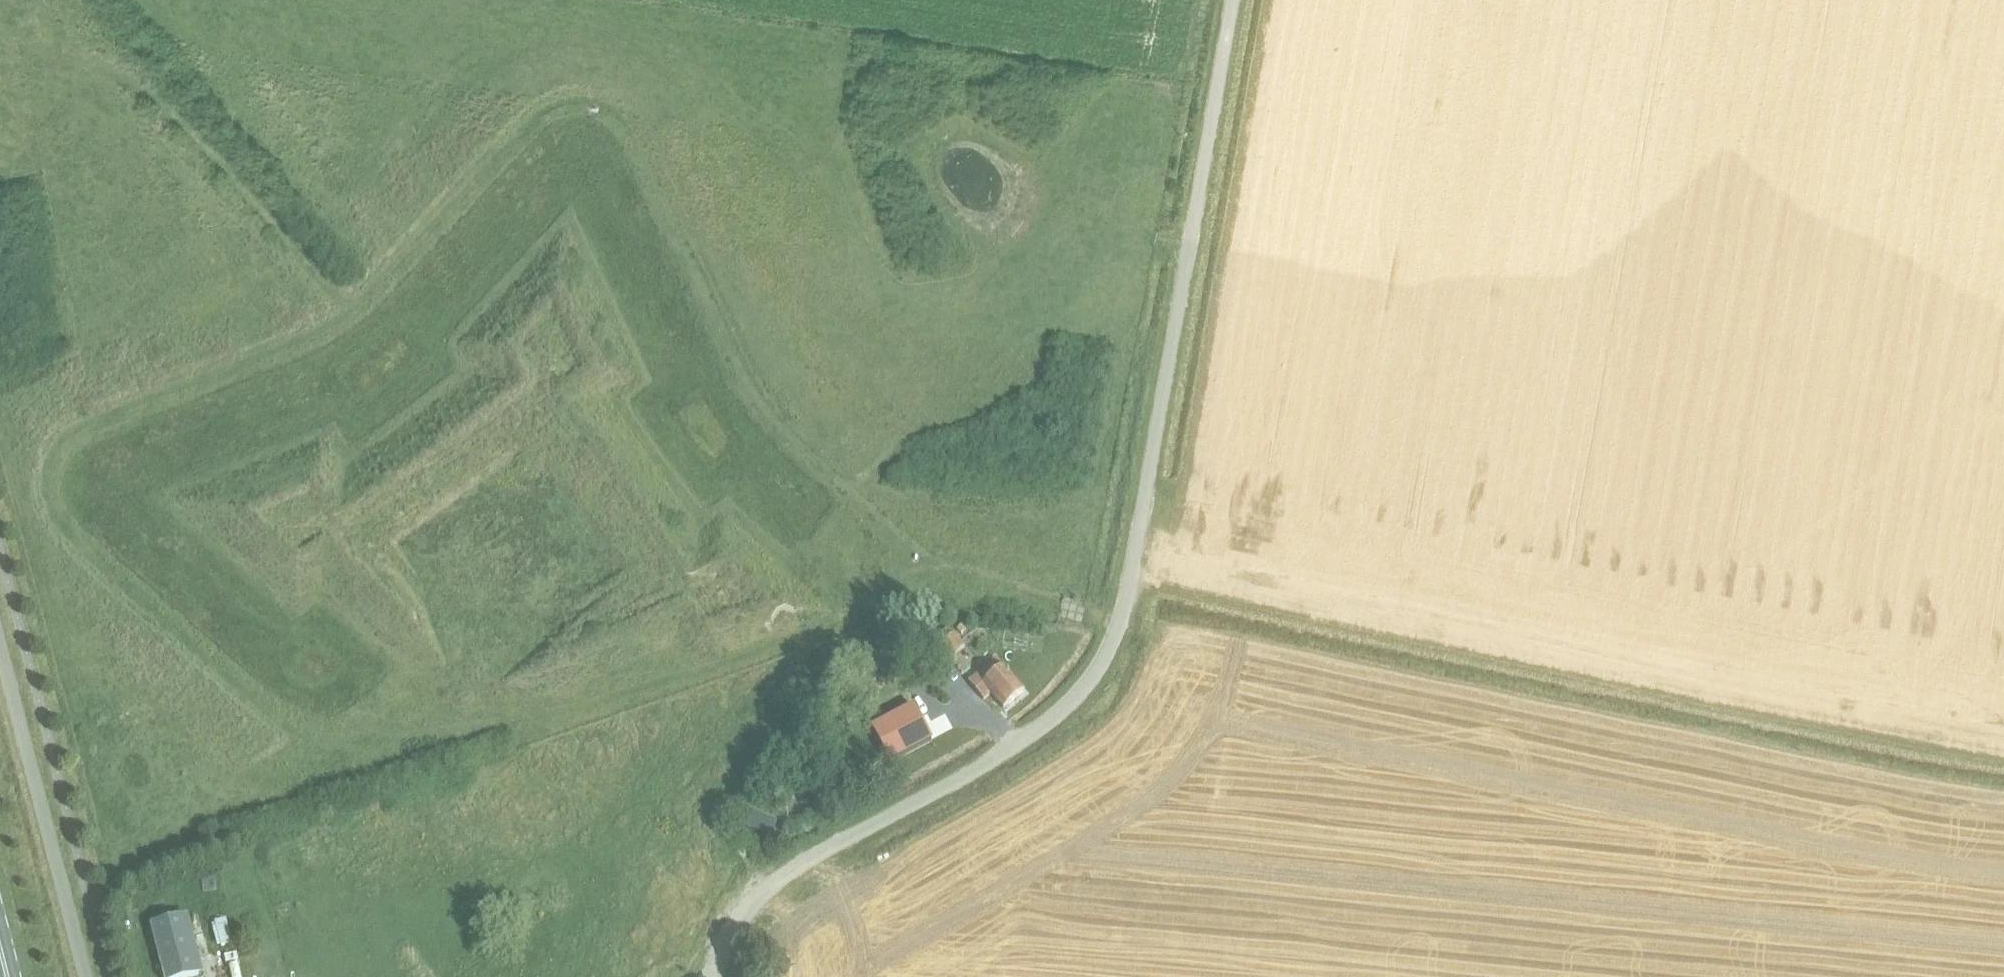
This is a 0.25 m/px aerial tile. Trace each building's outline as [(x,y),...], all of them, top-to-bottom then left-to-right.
[(938,648),(949,660),(965,647),(948,627),(940,633),(947,640),(938,648)] [(1003,709),(1022,692),(995,659),(968,682),(983,700),(990,694),(1003,709)] [(931,740),(913,706),(870,729),(889,763),(931,740)] [(185,917),(185,916),(150,926),(163,976),(198,976),(200,976),(185,917)] [(213,927),(210,928),(216,950),(219,949),(219,951),(230,948),(223,921),(212,925),(213,927)]
